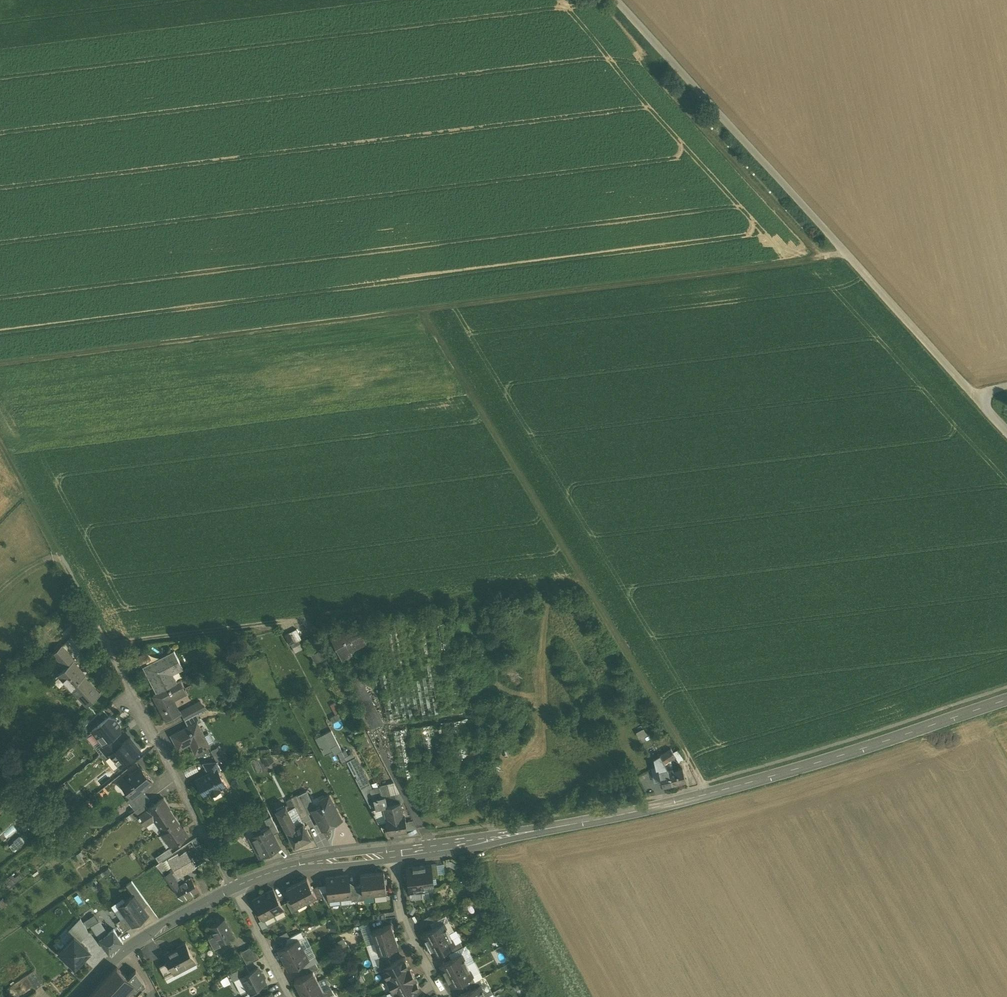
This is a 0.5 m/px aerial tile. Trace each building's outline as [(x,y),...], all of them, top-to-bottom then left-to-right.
[(357,625),(331,639),(341,660),(352,654),(350,650),(366,642),(357,625)] [(295,629),(284,634),(289,644),(295,642),(294,641),(299,638),(295,629)] [(307,641),(317,651),(325,643),(315,633),(307,641)] [(73,657),(62,645),(52,654),(63,665),(73,657)] [(313,653),(318,662),(328,657),(324,648),(313,653)] [(146,651),(136,657),(140,664),(150,659),(146,651)] [(174,651),(160,658),(161,659),(145,668),(158,692),(176,683),(171,673),(183,667),(174,651)] [(81,671),(72,661),(61,672),(66,678),(64,680),(87,705),(99,694),(79,672),(81,671)] [(370,696),(359,676),(348,681),(359,702),(370,696)] [(158,692),(154,694),(164,715),(163,715),(166,722),(180,715),(171,699),(186,691),(181,680),(176,683),(158,692)] [(383,722),(370,696),(359,702),(373,728),(383,722)] [(200,700),(181,711),(185,719),(197,713),(205,709),(200,700)] [(197,713),(185,719),(188,726),(197,722),(197,723),(201,721),(197,713)] [(335,721),(341,717),(339,713),(332,717),(335,721)] [(92,730),(103,744),(114,735),(120,730),(119,724),(116,719),(109,716),(92,730)] [(188,726),(172,735),(179,748),(191,742),(196,752),(209,745),(197,723),(197,722),(188,726)] [(331,730),(316,738),(325,755),(329,753),(331,756),(334,754),(331,747),(338,743),(331,730)] [(100,746),(104,751),(118,740),(114,735),(103,744),(100,746)] [(111,753),(121,766),(141,750),(131,737),(122,744),(111,753)] [(122,744),(118,740),(104,751),(108,756),(111,753),(122,744)] [(367,740),(358,744),(360,748),(369,744),(367,740)] [(671,748),(659,755),(665,763),(676,756),(673,752),(671,748)] [(684,758),(678,749),(677,750),(673,752),(676,756),(679,761),(684,758)] [(342,751),(341,750),(337,752),(343,763),(347,761),(342,752),(342,751)] [(352,753),(348,755),(345,750),(342,751),(342,752),(347,761),(354,758),(352,753)] [(270,754),(261,756),(266,765),(273,761),(270,754)] [(659,755),(654,758),(656,767),(658,766),(663,784),(663,785),(672,783),(668,770),(668,767),(667,768),(665,763),(659,755)] [(354,758),(347,761),(360,786),(368,782),(355,757),(354,758)] [(216,760),(203,762),(209,772),(217,768),(217,769),(220,767),(216,760)] [(197,763),(186,768),(189,774),(200,768),(197,763)] [(656,767),(649,769),(658,785),(663,784),(658,766),(656,767)] [(682,766),(673,769),(672,766),(668,767),(668,770),(672,783),(685,779),(682,766)] [(140,767),(132,773),(132,772),(123,779),(126,784),(125,788),(132,796),(132,797),(142,790),(145,787),(146,788),(152,782),(140,767)] [(209,772),(196,779),(204,794),(210,791),(212,793),(220,789),(218,787),(225,783),(217,769),(217,768),(209,772)] [(369,784),(361,788),(366,797),(373,794),(369,784)] [(389,787),(380,789),(384,797),(385,796),(391,795),(389,787)] [(142,790),(132,797),(132,796),(127,800),(135,810),(144,803),(149,799),(142,790)] [(315,807),(306,790),(298,794),(308,814),(313,811),(312,809),(315,807)] [(400,793),(395,794),(396,802),(400,801),(403,800),(400,793)] [(298,794),(287,800),(291,808),(295,806),(301,818),(308,814),(298,794)] [(329,794),(319,799),(322,804),(315,807),(312,809),(313,811),(322,829),(341,819),(329,794)] [(384,797),(374,799),(373,794),(366,797),(374,813),(378,811),(384,808),(386,816),(386,819),(388,832),(398,830),(396,815),(395,815),(392,803),(391,801),(387,802),(385,796),(384,797)] [(391,795),(385,796),(387,802),(391,801),(392,803),(396,802),(395,794),(391,795)] [(148,809),(139,815),(145,823),(153,817),(162,830),(177,820),(167,805),(168,804),(163,798),(148,808),(147,808),(148,809)] [(396,802),(392,803),(395,815),(396,815),(398,830),(407,829),(405,814),(403,814),(400,801),(396,802)] [(135,810),(130,813),(134,819),(139,815),(148,809),(147,808),(148,808),(144,803),(135,810)] [(286,804),(276,809),(287,830),(294,845),(310,837),(303,822),(294,827),(290,819),(292,818),(286,804)] [(384,808),(378,811),(374,813),(378,822),(381,820),(386,819),(386,816),(384,808)] [(279,831),(271,816),(264,819),(268,827),(269,826),(273,834),(279,831)] [(183,827),(182,828),(177,820),(162,830),(173,846),(188,835),(183,827)] [(268,827),(254,834),(260,846),(258,850),(262,856),(280,847),(273,834),(269,826),(268,827)] [(169,847),(155,857),(159,862),(161,860),(173,853),(169,847)] [(178,854),(167,860),(172,867),(178,877),(182,874),(195,867),(186,852),(179,856),(178,854)] [(159,862),(156,864),(162,872),(167,868),(161,860),(159,862)] [(431,864),(419,866),(422,889),(434,888),(432,877),(431,864)] [(419,866),(407,867),(410,891),(422,889),(419,866)] [(178,877),(172,867),(163,874),(170,882),(173,888),(185,881),(182,874),(178,877)] [(384,871),(372,872),(374,893),(386,891),(384,871)] [(372,872),(360,874),(362,885),(363,894),(374,893),(372,872)] [(348,874),(337,875),(340,897),(351,896),(350,886),(348,874)] [(337,875),(326,877),(328,890),(329,899),(340,897),(337,875)] [(307,877),(296,882),(306,901),(317,895),(313,888),(307,877)] [(185,881),(173,888),(182,899),(198,890),(191,878),(185,881)] [(146,902),(131,881),(126,885),(133,895),(134,894),(141,905),(146,902)] [(306,901),(296,882),(286,888),(292,898),(296,906),(306,901)] [(318,885),(313,888),(317,895),(318,898),(324,896),(321,891),(318,885)] [(273,889),(263,894),(273,913),(283,908),(273,889)] [(141,905),(134,894),(133,895),(125,900),(127,903),(120,907),(125,915),(132,925),(133,926),(148,915),(141,905)] [(273,913),(263,894),(253,899),(264,918),(273,913)] [(292,898),(286,901),(292,912),(297,909),(296,906),(292,898)] [(132,925),(125,915),(120,918),(121,919),(127,929),(132,925)] [(74,936),(80,942),(90,933),(80,918),(68,931),(74,936)] [(233,934),(224,918),(210,925),(215,934),(214,935),(218,942),(233,934)] [(127,929),(121,919),(116,923),(122,932),(127,929)] [(106,934),(98,921),(91,925),(99,938),(106,934)] [(443,922),(422,933),(428,944),(449,933),(443,922)] [(391,924),(371,930),(375,941),(395,935),(391,924)] [(106,934),(99,938),(109,952),(123,942),(114,928),(106,934)] [(301,931),(287,938),(290,943),(298,939),(303,936),(301,931)] [(449,933),(428,944),(433,954),(450,946),(454,943),(449,933)] [(395,935),(375,941),(379,953),(388,949),(398,946),(395,935)] [(59,952),(76,968),(91,951),(80,942),(74,936),(59,952)] [(290,943),(278,949),(283,959),(303,949),(298,939),(290,943)] [(454,943),(450,946),(453,951),(463,946),(460,941),(454,943)] [(185,943),(164,954),(168,961),(174,973),(181,970),(180,967),(194,959),(185,943)] [(252,945),(240,951),(247,964),(259,957),(252,945)] [(461,947),(451,952),(453,957),(461,953),(464,952),(461,947)] [(303,949),(283,959),(289,969),(308,959),(303,949)] [(388,949),(379,953),(380,956),(374,957),(377,964),(388,958),(391,957),(388,949)] [(453,957),(440,964),(446,975),(467,964),(461,953),(453,957)] [(391,963),(382,968),(388,978),(388,979),(409,967),(404,957),(391,963)] [(377,964),(373,966),(376,971),(382,968),(391,963),(388,958),(377,964)] [(168,961),(159,966),(166,978),(174,973),(168,961)] [(315,962),(305,967),(307,973),(313,970),(318,967),(315,962)] [(467,964),(446,975),(451,986),(473,975),(467,964)] [(246,965),(230,973),(233,980),(241,976),(249,971),(246,965)] [(89,996),(118,996),(132,982),(132,981),(128,977),(117,967),(89,996)] [(249,971),(241,976),(249,990),(266,981),(258,967),(249,971)] [(409,967),(388,979),(388,978),(387,979),(393,990),(393,989),(415,978),(409,967)] [(143,980),(136,970),(128,977),(132,981),(132,982),(136,987),(143,980)] [(307,973),(294,980),(300,990),(318,980),(313,970),(307,973)] [(393,989),(393,990),(397,996),(404,996),(408,995),(420,989),(415,978),(393,989)] [(479,978),(468,984),(471,989),(480,984),(480,985),(482,983),(479,978)] [(118,996),(135,996),(146,986),(143,980),(136,987),(132,982),(118,996)] [(300,990),(303,996),(312,996),(316,995),(323,991),(318,980),(300,990)] [(458,996),(459,996),(481,996),(485,995),(480,985),(480,984),(471,989),(458,996)] [(316,995),(317,996),(325,996),(333,993),(330,988),(323,991),(316,995)]
